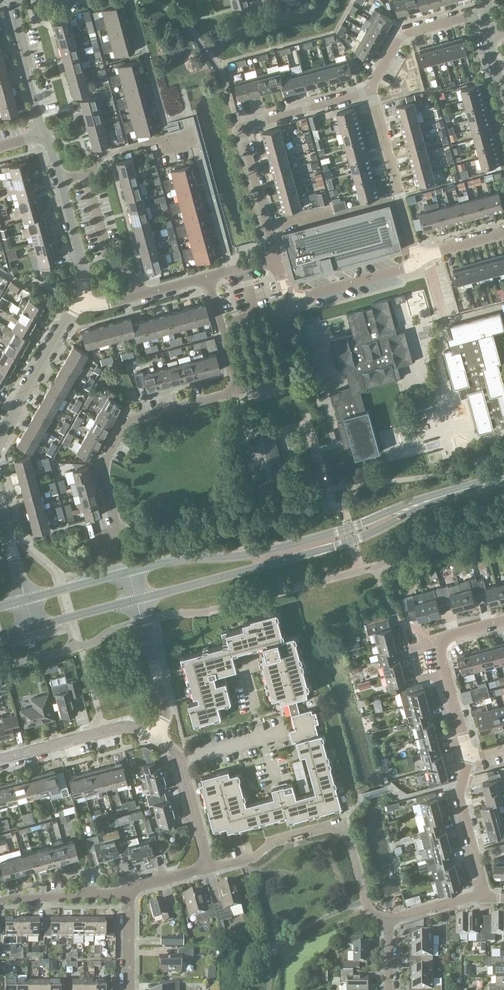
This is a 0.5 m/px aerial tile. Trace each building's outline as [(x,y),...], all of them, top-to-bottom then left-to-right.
[(398,14),(410,11),(407,0),(395,0),(398,14)] [(421,8),(419,0),(407,0),(410,11),(421,8)] [(96,24),(124,16),(121,4),(102,9),(104,16),(95,19),(96,24)] [(372,21),(387,29),(393,19),(378,11),(372,21)] [(108,33),(127,28),(124,16),(96,24),(98,29),(107,26),(108,33)] [(79,23),(72,26),(70,18),(53,23),(57,35),(73,31),(81,29),(79,23)] [(381,39),(387,29),(372,21),(367,30),(381,39)] [(102,47),(130,39),(127,28),(108,33),(110,40),(101,42),(102,47)] [(375,49),(381,39),(367,30),(361,40),(375,49)] [(76,43),(73,31),(57,35),(60,47),(76,43)] [(460,56),(467,54),(463,38),(455,40),(460,56)] [(102,47),(104,52),(113,50),(115,56),(134,51),(130,39),(102,47)] [(370,59),(375,49),(361,40),(355,51),(370,59)] [(453,58),(460,56),(455,40),(449,42),(453,58)] [(446,60),(453,58),(449,42),(442,44),(446,60)] [(60,47),(63,60),(86,54),(84,49),(78,50),(76,43),(60,47)] [(439,62),(446,60),(442,44),(435,45),(439,62)] [(432,64),(439,62),(435,45),(428,47),(432,64)] [(425,66),(432,64),(428,47),(420,49),(425,66)] [(88,53),(86,54),(63,60),(66,72),(83,67),(81,61),(89,59),(88,53)] [(336,61),(341,78),(352,75),(348,58),(336,61)] [(388,60),(385,66),(392,70),(395,64),(388,60)] [(111,80),(139,73),(136,61),(117,66),(119,73),(110,75),(111,80)] [(330,81),(341,78),(336,61),(325,64),(330,81)] [(319,84),(330,81),(325,64),(314,67),(319,84)] [(70,84),(86,80),(83,67),(66,72),(70,84)] [(308,87),(319,84),(314,67),(303,70),(308,87)] [(282,76),(281,71),(280,69),(269,72),(273,88),(284,85),(282,76)] [(292,73),(290,74),(289,69),(281,71),(282,76),(284,85),(286,93),(297,90),(292,73)] [(297,90),(308,87),(303,70),(292,73),(297,90)] [(262,91),(273,88),(269,72),(258,75),(262,91)] [(124,90),(142,84),(139,73),(111,80),(113,85),(122,83),(124,90)] [(11,87),(8,75),(0,77),(0,90),(11,87)] [(251,94),(262,91),(258,75),(247,79),(251,94)] [(240,98),(251,94),(247,79),(236,82),(240,98)] [(86,80),(70,84),(73,97),(90,93),(86,80)] [(118,104),(146,96),(142,84),(124,90),(126,96),(116,99),(118,104)] [(464,99),(482,94),(479,84),(461,88),(464,99)] [(14,99),(11,87),(0,90),(0,103),(14,99)] [(466,109),(484,104),(482,94),(464,99),(466,109)] [(83,111),(99,107),(96,95),(80,99),(83,111)] [(130,113),(149,108),(146,96),(118,104),(119,109),(128,106),(130,113)] [(0,103),(0,110),(1,116),(18,111),(14,99),(0,103)] [(399,116),(417,111),(414,101),(396,106),(399,116)] [(469,118),(487,113),(484,104),(466,109),(469,118)] [(86,123),(102,119),(99,107),(83,111),(86,123)] [(340,122),(357,117),(355,107),(337,112),(340,122)] [(124,127),(152,119),(149,108),(130,113),(132,119),(123,122),(124,127)] [(402,126),(420,121),(417,111),(399,116),(402,126)] [(472,128),(490,123),(487,113),(469,118),(472,128)] [(311,130),(319,128),(315,114),(308,116),(311,130)] [(342,132),(360,127),(357,117),(340,122),(342,132)] [(90,136),(106,131),(102,119),(86,123),(90,136)] [(124,127),(125,132),(134,129),(136,136),(155,131),(152,119),(124,127)] [(404,136),(423,131),(420,121),(402,126),(404,136)] [(475,138),(493,133),(490,123),(472,128),(475,138)] [(265,142),(283,137),(280,127),(262,132),(265,142)] [(345,142),(363,137),(360,127),(342,132),(345,142)] [(106,131),(90,136),(93,148),(109,144),(106,131)] [(407,146),(425,141),(423,131),(404,136),(407,146)] [(477,148),(495,143),(493,133),(475,138),(477,148)] [(267,152),(285,147),(283,137),(265,142),(267,152)] [(348,152),(365,147),(363,137),(345,142),(348,152)] [(410,156),(428,151),(425,141),(407,146),(410,156)] [(480,158),(498,153),(495,143),(477,148),(480,158)] [(270,162),(288,157),(285,147),(267,152),(270,162)] [(350,162),(368,157),(365,147),(348,152),(350,162)] [(412,166),(431,161),(428,151),(410,156),(412,166)] [(498,153),(480,158),(483,168),(501,163),(498,153)] [(119,174),(135,170),(132,157),(116,162),(119,174)] [(273,172),(291,167),(288,157),(270,162),(273,172)] [(353,171),(371,167),(368,157),(350,162),(353,171)] [(9,178),(28,173),(25,161),(9,166),(9,165),(0,167),(2,172),(10,169),(12,176),(9,177),(9,178)] [(415,175),(433,170),(431,161),(412,166),(415,175)] [(164,185),(193,177),(189,165),(171,170),(172,177),(163,180),(164,185)] [(275,182),(293,177),(291,167),(273,172),(275,182)] [(356,181),(374,176),(371,167),(353,171),(356,181)] [(122,186),(139,182),(135,170),(119,174),(122,186)] [(433,170),(415,175),(418,185),(436,180),(433,170)] [(8,190),(31,184),(28,173),(9,178),(11,184),(6,185),(8,190)] [(358,191),(376,186),(374,176),(356,181),(358,191)] [(177,194),(196,188),(193,177),(164,185),(166,189),(175,187),(177,194)] [(278,192),(296,187),(293,177),(275,182),(278,192)] [(126,198),(142,194),(139,182),(122,186),(126,198)] [(18,199),(34,194),(31,184),(8,190),(9,194),(16,192),(18,199)] [(376,186),(358,191),(361,201),(379,196),(376,186)] [(281,201),(299,197),(296,187),(278,192),(281,201)] [(171,208),(199,200),(196,188),(177,194),(179,201),(169,203),(171,208)] [(317,193),(320,205),(330,202),(326,191),(317,193)] [(494,211),(503,208),(499,191),(489,194),(494,211)] [(13,211),(37,205),(34,194),(18,199),(19,205),(12,207),(13,211)] [(129,211),(145,206),(142,194),(126,198),(129,211)] [(484,214),(494,211),(489,194),(479,196),(484,214)] [(474,217),(484,214),(479,196),(469,199),(474,217)] [(299,197),(281,201),(284,212),(302,207),(299,197)] [(340,197),(332,199),(335,210),(343,208),(347,207),(345,199),(341,200),(340,197)] [(464,219),(474,217),(469,199),(460,202),(464,219)] [(183,217),(202,212),(199,200),(171,208),(172,213),(182,210),(183,217)] [(438,201),(428,204),(430,210),(435,227),(445,225),(440,207),(438,201)] [(455,222),(464,219),(460,202),(450,205),(455,222)] [(390,203),(305,226),(308,237),(319,235),(328,268),(402,248),(390,203)] [(23,221),(27,220),(40,216),(37,205),(13,211),(15,216),(22,214),(23,221)] [(445,225),(455,222),(450,205),(440,207),(445,225)] [(132,223),(149,218),(145,206),(129,211),(132,223)] [(424,230),(435,227),(430,210),(419,213),(424,230)] [(177,231),(205,223),(202,212),(183,217),(185,223),(176,226),(177,231)] [(23,233),(46,227),(43,215),(40,216),(27,220),(29,226),(21,228),(23,233)] [(136,235),(152,230),(149,218),(132,223),(136,235)] [(190,240),(208,235),(205,223),(177,231),(178,236),(188,233),(190,240)] [(308,238),(308,237),(305,226),(282,233),(289,255),(311,249),(308,238)] [(33,242),(49,238),(46,227),(23,233),(24,237),(31,235),(33,242)] [(155,243),(153,235),(160,233),(159,228),(152,230),(136,235),(139,247),(155,243)] [(183,254),(211,246),(208,235),(190,240),(191,246),(182,249),(183,254)] [(317,271),(328,268),(319,235),(308,237),(308,238),(311,249),(314,260),(317,271)] [(29,255),(36,253),(52,248),(49,238),(33,242),(35,248),(27,250),(29,255)] [(159,255),(158,254),(155,243),(139,247),(142,259),(159,255)] [(183,254),(185,259),(194,256),(196,263),(215,258),(211,246),(183,254)] [(17,258),(15,247),(6,249),(9,260),(17,258)] [(52,248),(36,253),(39,264),(40,264),(41,269),(53,266),(51,261),(55,260),(52,248)] [(292,266),(314,260),(311,249),(289,255),(292,266)] [(160,268),(162,267),(160,259),(166,258),(164,253),(158,254),(159,255),(142,259),(146,271),(148,271),(160,268)] [(503,272),(503,262),(502,255),(495,256),(500,273),(503,272)] [(493,275),(500,273),(495,256),(488,258),(493,275)] [(486,277),(493,275),(488,258),(481,260),(486,277)] [(295,277),(317,271),(314,260),(292,266),(295,277)] [(479,279),(486,277),(481,260),(474,262),(479,279)] [(472,281),(479,279),(474,262),(467,264),(472,281)] [(465,283),(472,281),(467,264),(460,266),(465,283)] [(458,285),(465,283),(460,266),(453,268),(458,285)] [(149,277),(161,274),(160,268),(148,271),(149,277)] [(18,292),(21,287),(11,281),(8,286),(18,292)] [(43,298),(46,293),(39,289),(36,294),(43,298)] [(413,316),(425,313),(418,290),(407,293),(413,316)] [(406,300),(404,294),(395,296),(396,302),(406,300)] [(20,306),(37,317),(43,306),(29,298),(27,301),(21,298),(17,305),(20,306)] [(394,329),(395,329),(387,298),(372,302),(373,307),(364,310),(363,308),(347,312),(353,332),(332,338),(340,368),(345,367),(346,370),(351,388),(341,391),(341,388),(330,391),(333,402),(333,404),(336,403),(341,421),(338,421),(345,446),(352,444),(356,457),(380,450),(369,409),(366,410),(361,391),(367,389),(366,386),(396,378),(400,377),(397,365),(412,361),(404,331),(395,333),(394,329)] [(197,322),(209,319),(210,319),(205,303),(193,307),(197,322)] [(12,310),(10,314),(32,327),(37,317),(20,306),(16,312),(13,310),(12,310)] [(185,326),(197,322),(193,307),(181,310),(185,326)] [(173,329),(185,326),(181,310),(169,313),(173,329)] [(493,333),(503,330),(503,323),(501,311),(449,325),(452,336),(448,338),(451,348),(444,350),(454,388),(459,387),(462,398),(469,396),(478,432),(494,428),(493,425),(500,423),(501,426),(502,426),(502,428),(503,427),(503,383),(499,363),(501,362),(493,333)] [(161,332),(173,329),(169,313),(156,317),(161,332)] [(26,336),(32,327),(10,314),(8,318),(15,322),(11,328),(26,336)] [(134,333),(132,323),(131,317),(118,321),(122,336),(134,333)] [(149,335),(161,332),(156,317),(144,320),(149,335)] [(136,339),(149,335),(144,320),(132,323),(134,333),(136,339)] [(110,339),(122,336),(118,321),(106,324),(110,339)] [(98,343),(110,339),(106,324),(94,327),(98,343)] [(86,346),(98,343),(94,327),(81,331),(86,346)] [(29,338),(26,336),(11,328),(8,334),(5,332),(2,336),(23,348),(29,338)] [(17,358),(23,348),(2,336),(0,340),(7,344),(3,350),(17,358)] [(81,363),(87,352),(73,344),(66,355),(81,363)] [(17,358),(3,350),(0,355),(0,361),(12,368),(17,358)] [(203,356),(208,372),(220,369),(216,353),(203,356)] [(74,374),(81,363),(66,355),(60,366),(74,374)] [(203,356),(191,360),(196,375),(208,372),(203,356)] [(183,379),(196,375),(191,360),(179,363),(183,379)] [(12,368),(0,361),(0,374),(6,377),(12,368)] [(171,382),(183,379),(179,363),(167,366),(171,382)] [(68,385),(74,374),(60,366),(54,377),(68,385)] [(155,370),(153,370),(152,366),(149,367),(150,371),(143,373),(142,370),(135,372),(138,384),(145,382),(147,389),(159,385),(155,370)] [(159,385),(171,382),(167,366),(155,370),(159,385)] [(62,396),(68,385),(54,377),(48,388),(62,396)] [(56,407),(62,396),(48,388),(41,399),(56,407)] [(104,393),(97,404),(116,415),(122,403),(117,400),(119,396),(120,396),(120,395),(107,388),(107,389),(104,393)] [(87,398),(92,401),(95,396),(90,393),(87,398)] [(89,407),(92,401),(87,398),(84,404),(89,407)] [(49,418),(56,407),(41,399),(35,410),(49,418)] [(109,426),(116,415),(97,404),(95,409),(99,411),(95,418),(109,426)] [(43,429),(49,418),(35,410),(29,421),(43,429)] [(103,436),(109,426),(95,418),(89,428),(103,436)] [(77,428),(80,423),(75,420),(72,425),(77,428)] [(37,440),(43,429),(29,421),(23,432),(37,440)] [(97,447),(103,436),(89,428),(82,439),(97,447)] [(68,431),(62,442),(67,445),(73,434),(68,431)] [(31,451),(37,440),(23,432),(16,443),(31,451)] [(253,478),(284,470),(274,434),(256,439),(253,440),(244,443),(253,478)] [(90,458),(97,447),(82,439),(76,450),(90,458)] [(54,450),(57,444),(52,441),(49,447),(54,450)] [(17,471),(33,467),(30,454),(14,458),(17,471)] [(76,481),(92,477),(89,465),(73,469),(76,481)] [(20,483),(37,479),(33,467),(17,471),(20,483)] [(79,493),(95,489),(92,477),(76,481),(79,493)] [(24,495),(40,491),(37,479),(20,483),(24,495)] [(77,507),(99,501),(95,489),(79,493),(81,501),(76,502),(77,507)] [(27,508),(43,503),(40,491),(24,495),(27,508)] [(86,518),(102,513),(99,501),(77,507),(79,512),(84,510),(86,518)] [(30,520),(47,515),(43,503),(27,508),(30,520)] [(34,532),(50,528),(47,515),(30,520),(34,532)] [(154,528),(153,524),(151,518),(140,521),(141,527),(142,531),(144,539),(156,535),(154,528)] [(227,535),(237,532),(235,526),(225,528),(227,535)] [(479,589),(477,581),(476,577),(469,579),(469,580),(458,583),(460,590),(461,590),(465,607),(476,604),(472,591),(479,589)] [(501,601),(496,584),(486,587),(483,579),(477,581),(479,589),(480,593),(487,591),(490,604),(501,601)] [(461,590),(460,590),(458,583),(448,586),(448,585),(441,587),(444,599),(451,597),(454,610),(465,607),(461,590)] [(437,601),(444,599),(441,587),(434,589),(434,590),(424,593),(430,617),(441,614),(437,601)] [(419,620),(430,617),(424,593),(413,595),(413,594),(406,596),(409,608),(416,607),(419,620)] [(309,687),(295,634),(284,637),(277,610),(251,617),(252,619),(243,621),(245,627),(221,633),(224,644),(183,655),(194,695),(198,694),(200,699),(189,702),(194,722),(222,715),(219,703),(232,700),(226,679),(224,680),(222,674),(222,672),(237,667),(233,652),(258,645),(260,653),(265,670),(272,697),(280,695),(282,700),(287,699),(295,728),(289,730),(292,742),(296,741),(300,756),(306,754),(316,791),(297,797),(293,782),(282,785),(272,788),(274,796),(247,804),(238,772),(230,774),(229,769),(202,777),(204,782),(201,782),(214,829),(227,826),(228,831),(287,815),(288,821),(342,806),(322,733),(318,734),(315,723),(319,722),(316,711),(312,712),(311,709),(300,712),(295,697),(308,693),(307,688),(309,687)] [(387,628),(386,622),(385,619),(366,624),(369,634),(374,632),(376,642),(393,638),(391,627),(387,628)] [(393,638),(376,642),(379,653),(377,653),(379,659),(398,654),(393,638)] [(503,663),(503,652),(502,643),(491,646),(496,665),(503,663)] [(485,668),(496,665),(491,646),(480,649),(485,668)] [(474,671),(485,668),(480,649),(469,652),(474,671)] [(462,674),(474,671),(469,652),(457,655),(462,674)] [(398,654),(379,659),(380,665),(383,665),(385,675),(402,671),(398,654)] [(421,657),(426,675),(435,672),(431,655),(421,657)] [(388,692),(399,689),(404,688),(402,682),(405,681),(402,671),(385,675),(388,685),(386,686),(388,692)] [(490,687),(501,684),(499,678),(488,681),(490,687)] [(72,695),(80,693),(76,679),(68,682),(70,689),(55,693),(62,716),(77,712),(72,695)] [(404,705),(427,699),(424,688),(421,689),(419,684),(404,688),(399,689),(404,705)] [(471,695),(484,692),(482,686),(470,689),(471,695)] [(503,692),(503,686),(494,689),(496,695),(503,692)] [(473,701),(486,697),(484,692),(471,695),(473,701)] [(25,726),(55,718),(48,694),(31,698),(33,706),(20,710),(25,726)] [(427,699),(404,705),(406,716),(408,715),(410,721),(412,721),(428,716),(426,711),(430,710),(427,699)] [(488,710),(483,711),(482,706),(471,709),(472,714),(476,713),(482,733),(493,730),(488,710)] [(503,727),(503,726),(499,707),(488,710),(493,730),(503,727)] [(20,728),(16,714),(3,718),(4,721),(0,722),(0,739),(14,735),(13,730),(20,728)] [(419,737),(436,732),(433,721),(430,722),(428,716),(412,721),(414,727),(416,726),(419,737)] [(421,754),(437,749),(435,743),(439,743),(436,732),(419,737),(422,747),(419,747),(421,754)] [(428,769),(445,765),(442,754),(438,755),(437,749),(421,754),(423,760),(425,759),(428,769)] [(111,765),(116,783),(127,781),(122,762),(111,765)] [(142,783),(165,777),(162,766),(151,769),(150,763),(138,766),(140,772),(144,771),(145,776),(143,777),(141,779),(142,783)] [(105,786),(116,783),(111,765),(100,768),(105,786)] [(430,786),(446,782),(444,776),(448,775),(445,765),(428,769),(430,780),(428,780),(430,786)] [(95,789),(105,786),(100,768),(90,771),(95,789)] [(49,791),(59,788),(61,796),(69,794),(65,780),(58,782),(54,769),(44,772),(49,791)] [(85,792),(95,789),(90,771),(79,774),(85,792)] [(38,794),(49,791),(44,772),(33,775),(38,794)] [(503,788),(503,785),(501,785),(499,779),(501,778),(500,772),(488,775),(490,781),(483,783),(485,793),(503,788)] [(74,795),(85,792),(79,774),(69,777),(74,795)] [(28,797),(38,794),(33,775),(23,778),(28,797)] [(164,795),(163,789),(168,788),(165,777),(142,783),(143,786),(145,787),(148,787),(150,792),(146,793),(147,799),(164,795)] [(17,800),(28,797),(23,778),(12,781),(17,800)] [(7,802),(17,800),(12,781),(2,784),(7,802)] [(503,800),(503,797),(503,793),(503,792),(503,788),(485,793),(488,803),(488,804),(500,801),(503,800)] [(423,812),(440,808),(437,797),(434,798),(432,792),(416,796),(418,803),(420,802),(423,812)] [(171,799),(166,800),(164,795),(147,799),(149,805),(153,804),(156,815),(174,810),(171,799)] [(501,804),(503,804),(503,800),(500,801),(488,804),(488,803),(481,805),(484,816),(500,812),(499,805),(501,804)] [(102,816),(101,812),(100,807),(93,809),(96,818),(102,816)] [(425,829),(444,824),(440,808),(423,812),(426,823),(423,823),(425,829)] [(173,828),(171,822),(177,821),(174,810),(156,815),(159,825),(155,826),(156,832),(173,828)] [(503,822),(503,818),(502,818),(500,812),(484,816),(487,827),(503,822)] [(61,822),(66,821),(70,820),(68,814),(64,815),(60,816),(61,822)] [(503,840),(503,822),(487,827),(490,837),(497,835),(498,841),(503,840)] [(449,841),(446,832),(444,824),(425,829),(427,835),(429,835),(432,845),(449,841)] [(104,840),(109,857),(119,855),(114,838),(120,836),(117,828),(102,833),(104,840)] [(109,857),(104,840),(99,841),(97,834),(86,837),(89,847),(95,845),(99,860),(109,857)] [(150,839),(139,842),(144,860),(155,857),(154,853),(160,852),(155,834),(149,835),(150,839)] [(68,861),(63,843),(62,839),(51,842),(52,845),(58,864),(68,861)] [(63,843),(68,861),(79,858),(74,840),(63,843)] [(144,860),(139,842),(128,845),(127,841),(121,843),(125,854),(130,853),(133,863),(144,860)] [(427,864),(453,857),(449,841),(432,845),(426,847),(429,857),(425,858),(427,864)] [(47,867),(58,864),(52,845),(42,848),(47,867)] [(37,870),(47,867),(42,848),(32,851),(37,870)] [(26,873),(37,870),(32,851),(21,854),(26,873)] [(16,875),(26,873),(21,854),(11,857),(16,875)] [(5,878),(16,875),(11,857),(0,860),(5,878)] [(458,873),(455,864),(453,857),(427,864),(429,870),(432,869),(435,880),(441,878),(458,873)] [(503,878),(503,859),(494,859),(494,876),(501,876),(501,878),(503,878)] [(457,885),(461,884),(458,873),(441,878),(443,888),(441,889),(443,895),(459,891),(457,885)] [(213,905),(216,917),(218,922),(232,918),(229,909),(241,906),(234,880),(217,885),(221,903),(213,905)] [(216,917),(213,905),(204,908),(199,890),(183,895),(190,918),(195,916),(197,923),(216,917)] [(164,922),(173,919),(170,906),(164,907),(162,901),(150,904),(154,919),(162,917),(164,922)] [(459,935),(468,935),(468,916),(456,916),(456,918),(450,918),(450,942),(459,942),(459,935)] [(486,942),(486,919),(480,919),(480,916),(468,916),(468,935),(476,935),(477,944),(486,944),(486,942)] [(495,935),(503,935),(503,916),(492,916),(492,919),(486,919),(486,942),(495,942),(495,935)] [(17,938),(17,919),(6,919),(6,937),(3,937),(3,945),(10,945),(10,955),(10,959),(17,959),(17,955),(17,938)] [(27,938),(27,919),(17,919),(17,938),(27,938)] [(27,919),(27,938),(39,938),(39,919),(27,919)] [(62,938),(62,919),(51,919),(51,938),(62,938)] [(73,938),(73,919),(62,919),(62,938),(73,938)] [(73,938),(83,938),(83,919),(73,919),(73,938)] [(94,938),(94,919),(83,919),(83,938),(94,938)] [(105,921),(105,919),(94,919),(94,938),(105,938),(105,937),(113,937),(113,921),(105,921)] [(412,946),(433,946),(433,929),(410,929),(410,936),(412,936),(412,946)] [(363,937),(348,937),(348,946),(354,946),(354,962),(344,962),(344,971),(354,971),(354,969),(360,969),(360,963),(369,963),(369,944),(363,944),(363,937)] [(433,963),(433,946),(412,946),(412,957),(409,957),(410,963),(433,963)] [(193,958),(193,949),(178,949),(178,957),(159,957),(159,973),(181,973),(181,957),(193,958)] [(500,959),(489,959),(489,968),(493,968),(493,977),(496,977),(503,977),(503,959),(500,959)] [(433,979),(433,963),(410,963),(410,969),(412,969),(412,979),(433,979)] [(340,985),(347,985),(347,989),(369,989),(369,978),(354,978),(354,971),(344,971),(340,971),(340,985)] [(16,983),(16,976),(5,976),(5,989),(16,989),(17,983),(16,983)] [(496,977),(496,985),(489,985),(489,989),(503,989),(503,977),(496,977)] [(410,989),(442,989),(442,987),(433,987),(433,979),(412,979),(412,989),(410,989)] [(66,981),(60,981),(60,983),(49,983),(49,989),(66,989),(66,981)] [(72,983),(72,981),(66,981),(66,989),(83,989),(83,984),(72,983)]
